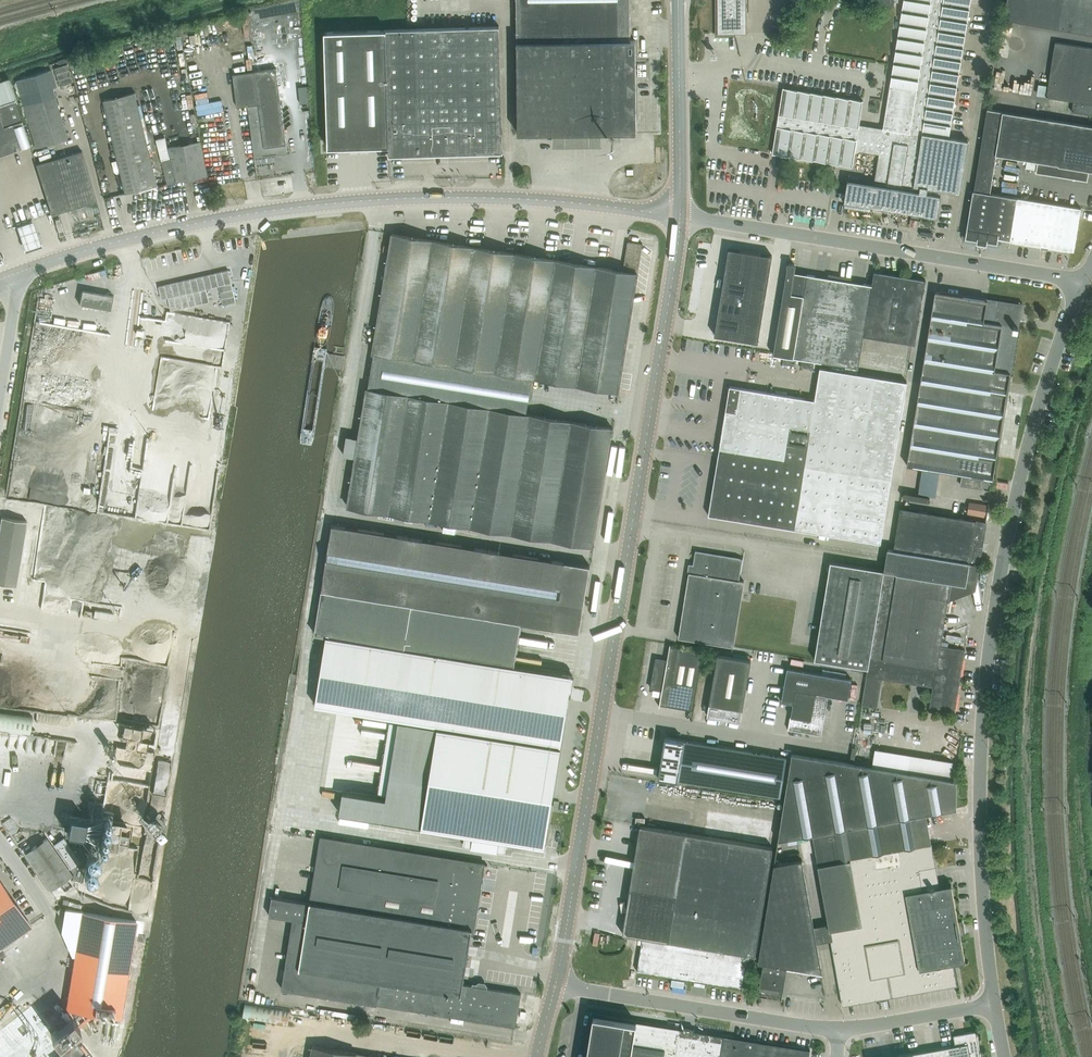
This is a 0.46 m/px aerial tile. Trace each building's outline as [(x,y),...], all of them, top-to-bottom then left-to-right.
[(517,42),(630,41),(629,0),(516,0),(517,42)] [(745,0),(717,0),(718,33),(718,35),(745,34),(745,0)] [(903,0),(895,51),(883,128),(882,128),(882,130),(883,130),(882,133),(858,130),(863,100),(862,100),(862,101),(784,88),(783,88),(772,154),(773,154),(773,153),(851,165),(851,166),(852,166),(856,147),(860,148),(859,151),(860,151),(879,154),(875,179),(874,179),(874,180),(877,180),(876,186),(848,181),(847,181),(844,202),(845,202),(844,208),(870,212),(871,205),(911,212),(911,209),(918,210),(923,211),(923,213),(936,216),(937,216),(940,195),(941,190),(960,193),(968,141),(949,137),(971,0),(902,0),(903,0)] [(1004,20),(1091,35),(1091,0),(1007,0),(1004,20)] [(502,150),(502,148),(499,51),(499,28),(499,26),(383,29),(324,31),(327,121),(328,148),(389,146),(389,151),(389,153),(389,155),(391,155),(408,154),(408,155),(409,155),(409,154),(417,153),(417,154),(419,154),(419,152),(432,151),(432,153),(447,153),(501,152),(501,151),(502,151),(502,150)] [(517,133),(525,133),(596,133),(636,132),(635,55),(635,40),(630,41),(517,42),(517,51),(517,133)] [(1055,42),(1053,51),(1046,97),(1073,101),(1072,112),(1091,115),(1091,48),(1055,42)] [(67,64),(54,68),(60,86),(73,82),(67,64)] [(254,157),(287,153),(276,68),(233,74),(237,106),(247,105),(254,157)] [(36,148),(42,146),(67,139),(52,88),(56,87),(51,70),(16,80),(36,148)] [(0,81),(0,155),(30,145),(31,145),(15,100),(16,99),(9,78),(0,81)] [(144,189),(157,186),(158,186),(158,185),(157,185),(135,92),(104,100),(126,192),(120,194),(120,195),(135,191),(134,188),(143,186),(144,189)] [(995,156),(996,154),(1037,161),(1037,163),(1036,169),(1036,172),(1072,178),(1087,180),(1088,169),(1091,170),(1091,126),(1088,125),(1049,119),(987,109),(974,190),(990,193),(995,156)] [(167,183),(175,182),(207,176),(201,141),(167,148),(165,137),(157,139),(162,160),(161,160),(161,161),(163,161),(168,182),(167,183)] [(51,214),(95,201),(96,201),(81,151),(36,164),(51,214)] [(1027,161),(1026,168),(1036,169),(1037,163),(1027,161)] [(965,238),(984,241),(997,243),(998,238),(1009,240),(1016,197),(990,193),(974,190),(973,190),(965,238)] [(1009,241),(1041,246),(1074,251),(1081,208),(1016,197),(1009,240),(1009,241)] [(34,220),(16,226),(19,235),(25,251),(42,245),(37,229),(34,220)] [(347,436),(344,456),(355,458),(347,506),(444,522),(443,530),(455,532),(457,524),(593,546),(612,428),(596,425),(526,414),(532,377),(596,388),(618,391),(638,273),(637,272),(642,246),(642,244),(628,241),(628,242),(623,271),(622,271),(611,269),(596,266),(580,264),(571,262),(540,257),(531,256),(498,250),(490,249),(457,244),(449,242),(417,237),(408,236),(392,233),(373,350),(372,352),(374,352),(370,376),(368,388),(368,390),(366,389),(358,438),(347,436)] [(729,249),(726,270),(747,274),(749,263),(751,252),(729,249)] [(751,252),(749,263),(770,266),(772,256),(756,253),(751,252)] [(749,263),(747,274),(769,277),(770,266),(749,263)] [(774,351),(773,354),(794,357),(807,275),(794,273),(795,265),(788,264),(787,268),(774,351)] [(240,299),(243,271),(215,268),(212,296),(240,299)] [(726,270),(722,291),(744,295),(745,284),(747,274),(726,270)] [(924,280),(884,274),(879,273),(879,272),(874,271),(872,285),(863,336),(914,344),(925,280),(924,280)] [(747,274),(745,284),(767,288),(769,277),(747,274)] [(858,368),(863,336),(872,285),(864,284),(850,282),(851,278),(829,275),(829,279),(815,276),(816,276),(807,275),(794,357),(858,368)] [(745,284),(744,295),(765,299),(767,288),(745,284)] [(110,310),(113,296),(82,290),(79,304),(110,310)] [(722,291),(719,313),(740,316),(742,306),(744,295),(722,291)] [(920,384),(907,465),(922,468),(933,469),(940,470),(946,472),(962,474),(960,485),(982,488),(983,483),(990,484),(991,484),(992,479),(993,479),(997,457),(998,446),(1007,392),(1009,382),(1017,326),(1013,325),(1017,304),(986,299),(935,291),(921,378),(920,384)] [(744,295),(742,306),(763,309),(765,299),(744,295)] [(236,323),(239,302),(223,300),(222,308),(234,310),(234,314),(219,312),(218,320),(236,323)] [(742,306),(740,316),(761,320),(763,309),(742,306)] [(719,313),(715,334),(736,338),(738,327),(740,316),(719,313)] [(740,316),(738,327),(760,331),(761,320),(740,316)] [(738,327),(736,338),(758,341),(760,331),(738,327)] [(729,386),(718,454),(714,477),(711,477),(710,482),(714,483),(708,515),(880,543),(907,381),(820,367),(814,400),(729,386)] [(922,468),(918,494),(935,496),(940,470),(933,469),(922,468)] [(987,504),(969,501),(967,514),(985,517),(987,504)] [(893,549),(893,550),(970,562),(979,564),(981,551),(986,522),(985,522),(900,508),(893,549)] [(26,521),(1,516),(0,520),(0,583),(16,585),(26,521)] [(568,696),(570,696),(573,676),(514,666),(521,623),(578,632),(589,566),(331,525),(314,634),(315,634),(314,641),(322,642),(323,635),(325,636),(314,705),(360,713),(359,719),(378,722),(379,716),(438,725),(560,745),(568,696)] [(866,679),(861,705),(876,707),(881,677),(933,685),(929,706),(955,711),(965,650),(940,646),(948,596),(971,588),(967,580),(970,562),(893,550),(888,549),(884,570),(868,668),(867,671),(866,679)] [(679,637),(678,637),(734,646),(744,581),(739,580),(743,559),(695,550),(692,573),(690,572),(680,637),(679,637)] [(825,595),(814,659),(868,668),(884,570),(830,561),(825,595)] [(703,652),(670,646),(671,644),(670,644),(667,661),(656,659),(651,688),(662,690),(659,706),(660,706),(660,704),(693,710),(703,652)] [(751,660),(718,655),(707,715),(740,721),(751,660)] [(790,716),(788,729),(821,735),(824,722),(823,722),(828,695),(848,699),(851,679),(787,668),(781,701),(793,703),(791,716),(790,716)] [(32,716),(0,712),(0,729),(29,733),(32,716)] [(156,733),(157,719),(127,718),(126,741),(149,742),(149,733),(156,733)] [(560,745),(438,725),(421,826),(473,835),(471,847),(497,852),(499,839),(545,846),(548,826),(560,745)] [(656,775),(656,777),(676,780),(676,779),(780,796),(787,757),(682,740),(663,737),(663,738),(664,738),(658,776),(656,775)] [(957,780),(945,778),(849,762),(792,753),(778,840),(813,834),(918,815),(921,814),(926,814),(957,808),(957,780)] [(110,838),(127,842),(133,815),(116,811),(110,838)] [(769,845),(773,823),(708,812),(704,834),(769,845)] [(813,834),(818,863),(923,845),(926,844),(932,843),(926,814),(921,814),(918,815),(813,834)] [(86,819),(70,817),(67,833),(83,835),(86,819)] [(640,826),(642,827),(625,933),(622,932),(622,933),(642,937),(641,944),(640,944),(641,945),(636,973),(638,973),(638,969),(694,978),(694,980),(695,980),(695,978),(705,980),(704,981),(705,982),(705,980),(740,986),(740,989),(741,990),(747,954),(755,955),(755,954),(754,954),(771,848),(772,848),(772,847),(651,827),(640,825),(640,826)] [(53,844),(71,869),(81,862),(63,837),(53,844)] [(50,889),(71,874),(47,838),(25,853),(50,889)] [(482,987),(479,986),(463,984),(464,977),(472,928),(471,927),(473,913),(475,913),(482,870),(483,865),(487,865),(487,866),(487,864),(320,838),(310,902),(309,902),(308,902),(299,901),(293,900),(285,898),(273,896),(272,896),(269,915),(270,915),(293,918),(307,921),(302,952),(301,951),(288,949),(281,989),(282,989),(282,988),(296,991),(357,1001),(366,1002),(374,1003),(406,1009),(418,1010),(515,1026),(515,1025),(520,994),(521,994),(521,993),(516,992),(487,987),(482,987)] [(963,960),(956,921),(949,886),(951,885),(951,884),(939,886),(932,844),(932,843),(926,844),(923,845),(818,863),(834,950),(833,950),(838,978),(840,977),(840,982),(839,982),(843,1003),(842,1003),(843,1005),(860,1002),(860,1001),(923,990),(957,984),(956,984),(952,963),(965,961),(964,960),(963,960)] [(787,967),(821,973),(823,973),(822,970),(802,862),(803,862),(802,859),(774,864),(758,961),(764,962),(763,967),(761,967),(761,968),(763,968),(759,994),(758,994),(758,995),(782,999),(781,999),(787,967)] [(16,904),(0,881),(0,947),(30,926),(31,926),(16,904)] [(136,921),(132,920),(83,912),(67,1009),(120,1018),(136,921)] [(0,1030),(0,1056),(89,1056),(76,1041),(63,1052),(47,1032),(55,1026),(36,1001),(0,1030)] [(810,1050),(724,1036),(723,1038),(710,1036),(708,1035),(694,1033),(694,1031),(688,1030),(683,1029),(683,1031),(679,1030),(679,1028),(675,1028),(592,1014),(587,1049),(585,1056),(809,1056),(810,1050)] [(978,1040),(976,1034),(976,1031),(965,1033),(960,1033),(953,1035),(955,1044),(955,1045),(940,1048),(935,1049),(923,1051),(913,1053),(889,1056),(981,1056),(978,1040)] [(381,1056),(356,1053),(313,1046),(311,1056),(382,1056),(381,1056)]
